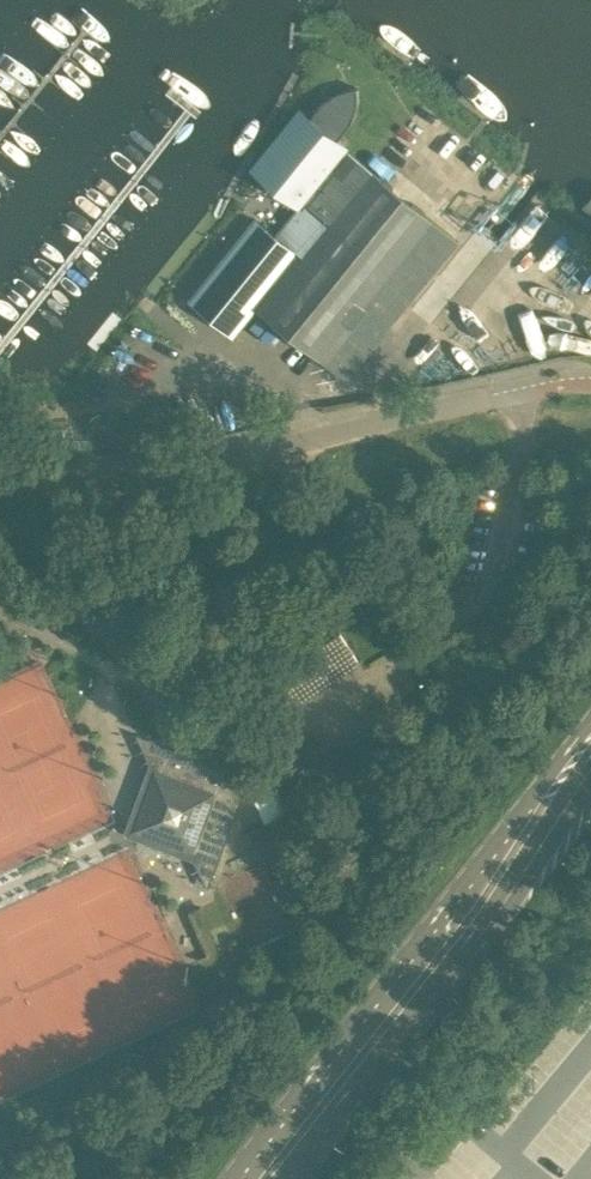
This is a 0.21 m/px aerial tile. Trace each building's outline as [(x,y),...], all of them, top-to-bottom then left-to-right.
[(295,199),(299,195),(305,200),(277,234),(301,253),(256,308),(345,380),(375,342),(353,324),(367,307),(389,325),(458,239),(369,167),(345,148),(335,141),(346,127),(350,122),(353,116),(355,109),(356,102),(356,95),(355,88),(350,88),(350,89),(344,90),(338,92),(332,94),(326,98),(321,102),(319,105),(264,175),(265,175),(269,171),(285,184),(281,188),(295,199)] [(301,253),(277,234),(257,217),(198,290),(219,306),(210,317),(234,336),(256,308),(301,253)] [(262,684),(282,714),(360,663),(339,632),(262,684)] [(190,849),(202,877),(208,888),(249,775),(195,755),(136,733),(141,745),(155,772),(140,812),(151,835),(190,849)] [(288,812),(276,788),(254,800),(265,820),(271,816),(273,820),(288,812)]
